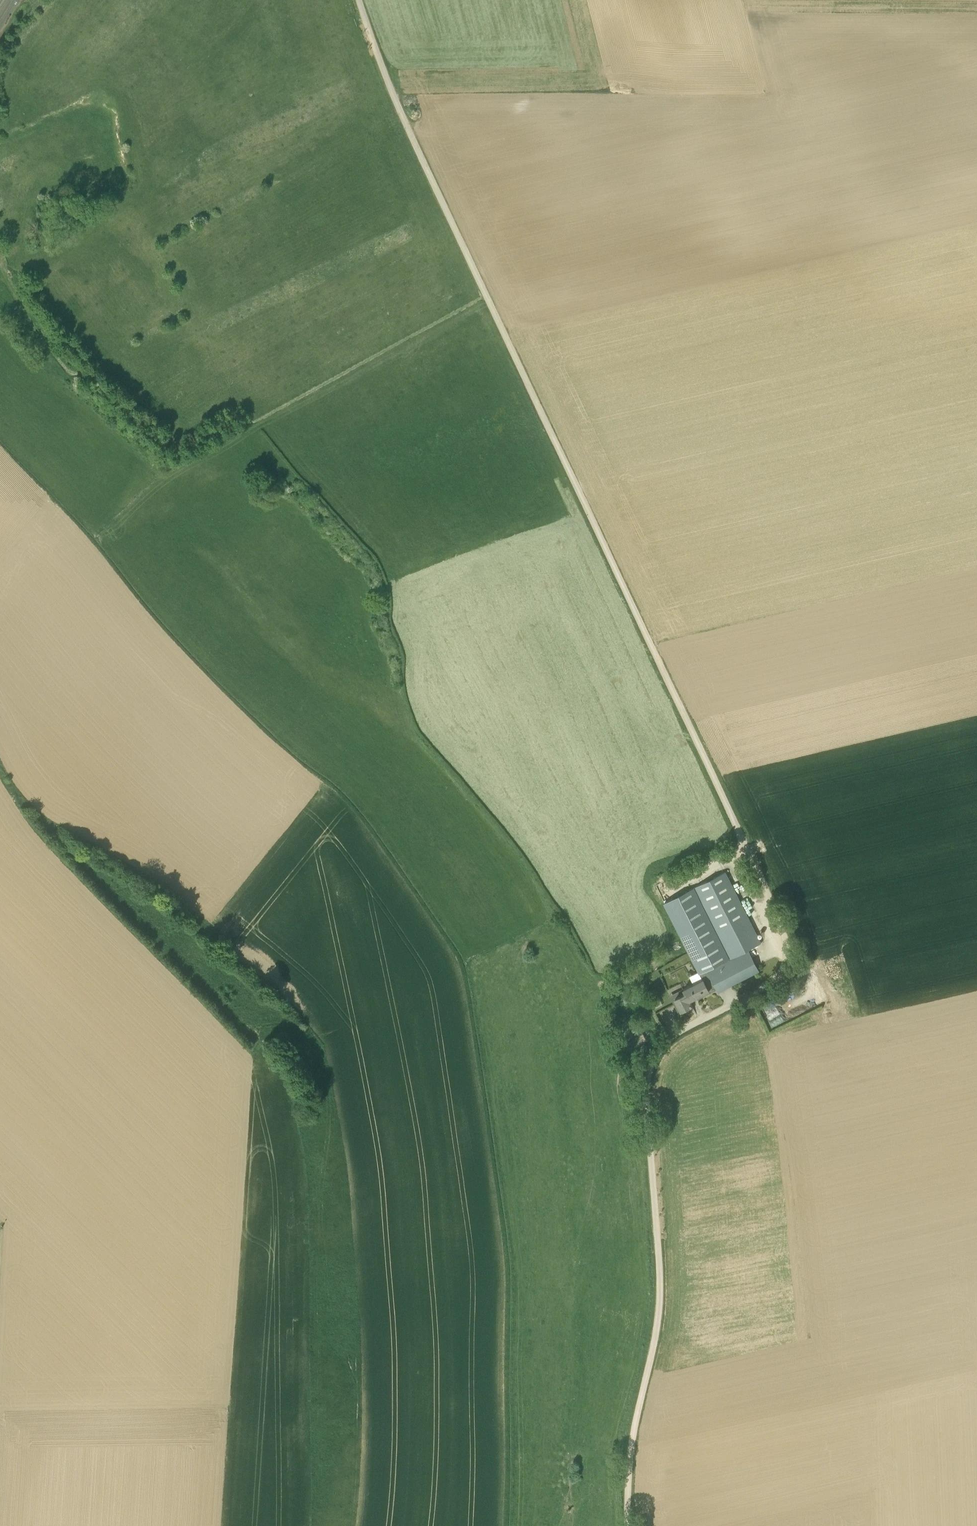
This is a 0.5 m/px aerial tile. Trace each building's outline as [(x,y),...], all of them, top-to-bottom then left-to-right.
[(717,931),(747,915),(725,871),(694,887),(717,931)] [(694,887),(664,902),(699,974),(700,973),(705,974),(709,974),(710,973),(708,969),(712,967),(715,966),(717,970),(724,966),(733,962),(717,931),(694,887)] [(761,943),(747,915),(717,931),(733,962),(750,953),(748,949),(761,943)] [(712,967),(708,969),(710,973),(709,974),(716,986),(718,991),(759,970),(750,953),(733,962),(724,966),(717,970),(715,966),(712,967)] [(686,993),(675,998),(681,1010),(692,1004),(690,999),(701,994),(716,986),(709,974),(705,974),(700,973),(703,978),(692,984),(684,988),(686,993)]
